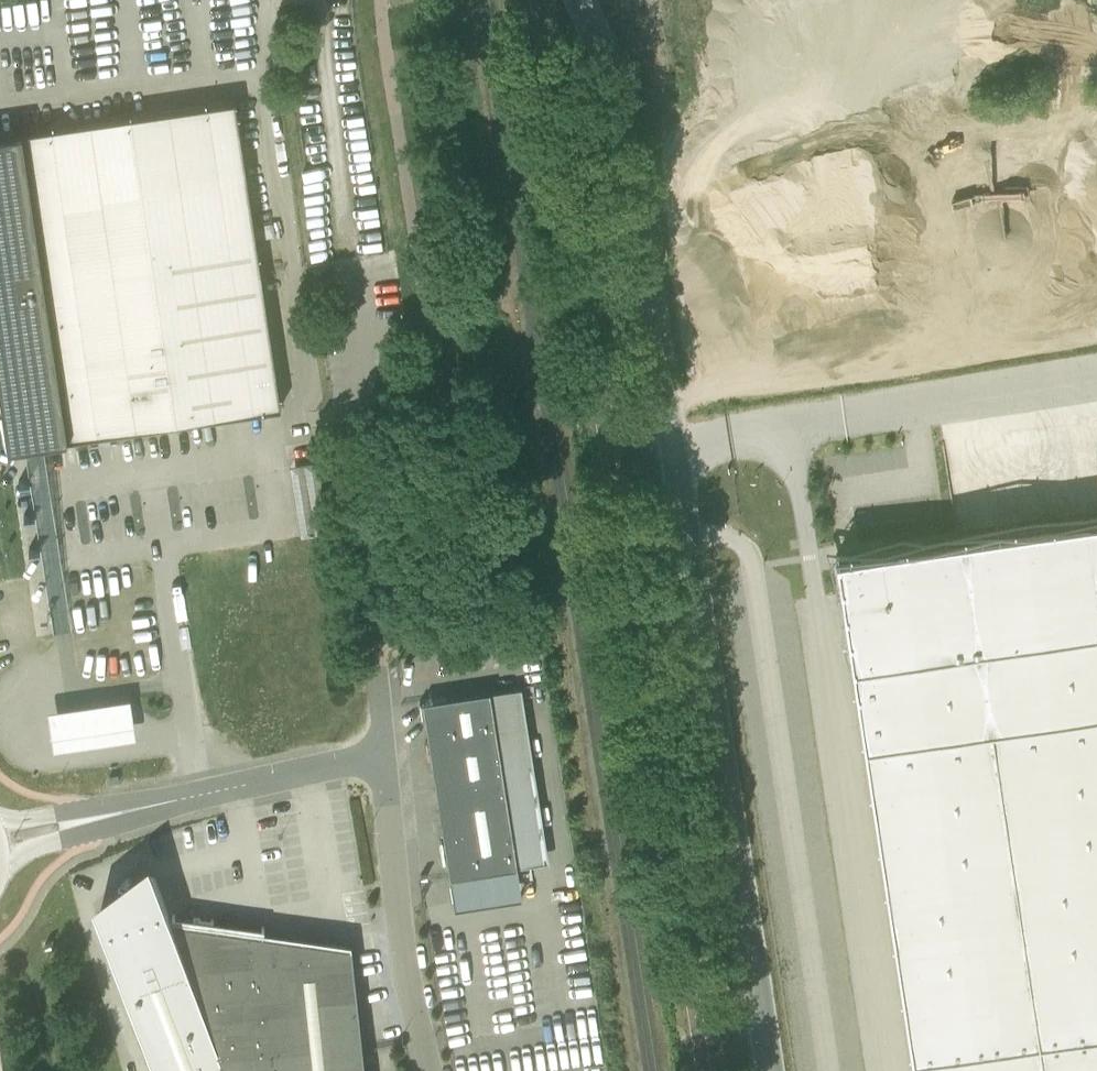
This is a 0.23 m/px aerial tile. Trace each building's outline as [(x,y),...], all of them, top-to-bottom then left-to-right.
[(25,132),(0,136),(0,371),(11,447),(34,444),(74,438),(233,415),(281,408),(236,102),(25,132)] [(836,555),(914,1070),(1096,1070),(1096,515),(836,555)] [(521,687),(490,692),(490,691),(423,701),(450,876),(517,866),(502,768),(533,764),(521,687)] [(130,694),(49,706),(54,744),(136,732),(130,694)] [(98,913),(96,913),(154,1070),(365,1070),(351,947),(265,956),(262,934),(172,921),(155,878),(154,879),(161,900),(102,922),(98,913)]
